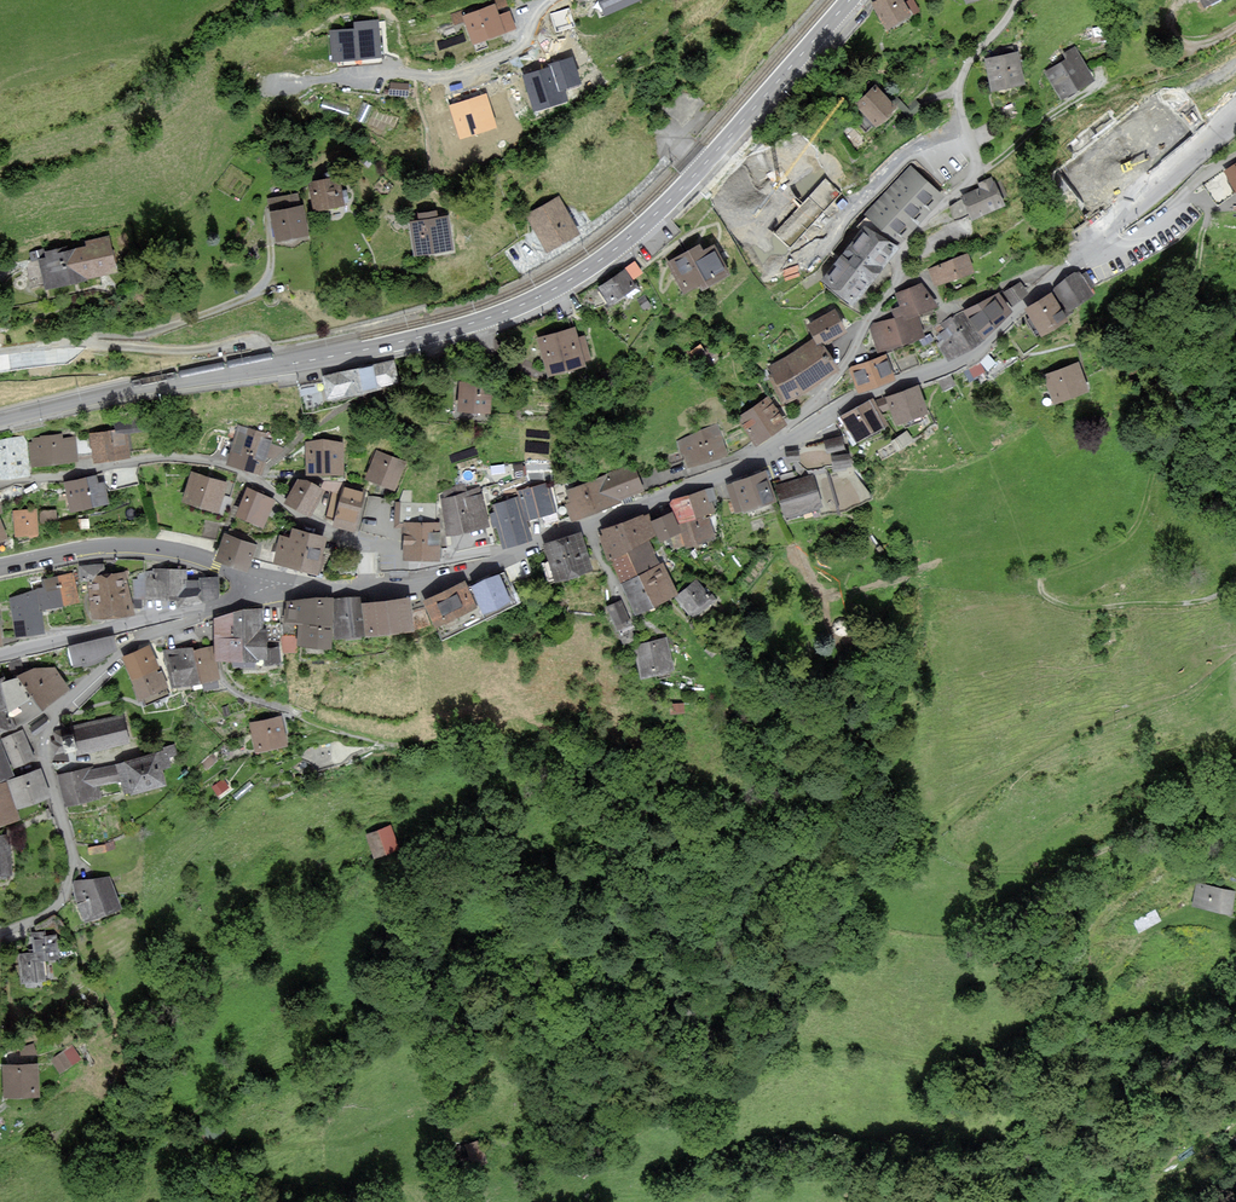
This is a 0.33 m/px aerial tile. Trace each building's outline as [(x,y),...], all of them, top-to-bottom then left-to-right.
[(495,5),(466,15),(465,12),(454,15),(457,23),(467,19),(475,41),(514,28),(509,14),(499,17),(496,9),(506,6),(505,0),(496,0),(497,4),(495,5)] [(607,12),(635,0),(602,0),(607,12)] [(887,27),(909,15),(902,0),(879,0),(875,2),(887,27)] [(377,27),(331,31),(333,59),(380,55),(377,27)] [(1068,59),(1048,72),(1063,97),(1093,79),(1075,48),(1065,54),(1068,59)] [(985,60),(992,88),(1024,81),(1017,53),(985,60)] [(409,85),(392,84),(391,93),(408,94),(409,85)] [(857,107),(875,128),(897,108),(879,88),(857,107)] [(488,92),(448,104),(459,143),(499,131),(488,92)] [(1225,171),(1235,189),(1235,165),(1225,171)] [(851,301),(942,196),(909,167),(867,215),(869,216),(860,227),(865,231),(824,278),(851,301)] [(1235,192),(1235,189),(1225,171),(1205,183),(1217,203),(1235,192)] [(346,206),(340,178),(311,183),(316,212),(346,206)] [(963,195),(973,217),(1003,205),(991,178),(980,183),(982,187),(963,195)] [(839,193),(827,182),(777,232),(789,244),(839,193)] [(309,236),(300,194),(270,200),(279,242),(309,236)] [(528,214),(548,250),(578,234),(559,198),(528,214)] [(412,222),(416,254),(452,249),(447,217),(412,222)] [(37,255),(46,289),(78,281),(117,271),(109,237),(37,255)] [(669,261),(685,292),(727,270),(714,246),(702,252),(699,246),(669,261)] [(967,256),(932,267),(937,283),(973,272),(967,256)] [(625,271),(600,288),(612,304),(636,287),(625,271)] [(1078,273),(1056,288),(1071,308),(1091,293),(1087,288),(1093,283),(1086,273),(1081,277),(1078,273)] [(1020,283),(1004,292),(1012,303),(1027,292),(1020,283)] [(898,318),(872,327),(880,350),(923,335),(915,313),(931,307),(923,284),(898,293),(903,306),(895,309),(898,318)] [(1011,310),(998,294),(965,311),(985,336),(1011,310)] [(1052,295),(1029,309),(1043,332),(1066,319),(1052,295)] [(650,305),(645,296),(639,299),(645,308),(650,305)] [(835,311),(813,323),(824,344),(846,332),(835,311)] [(979,339),(962,313),(951,320),(968,346),(979,339)] [(940,343),(950,358),(968,346),(951,320),(945,324),(948,330),(941,335),(945,340),(940,343)] [(574,328),(540,336),(550,373),(585,364),(584,359),(590,358),(585,338),(577,339),(574,328)] [(820,343),(767,371),(783,402),(837,374),(820,343)] [(718,357),(709,348),(704,353),(713,362),(718,357)] [(885,356),(851,369),(859,391),(893,378),(885,356)] [(323,376),(328,400),(399,382),(395,360),(323,376)] [(1078,364),(1046,375),(1056,401),(1087,390),(1078,364)] [(461,383),(459,409),(489,411),(490,385),(461,383)] [(917,388),(888,398),(896,422),(926,411),(917,388)] [(768,399),(740,418),(756,442),(784,423),(768,399)] [(871,400),(841,419),(855,442),(886,423),(871,400)] [(131,457),(128,433),(146,430),(144,412),(114,416),(116,430),(91,433),(94,461),(131,457)] [(227,464),(244,469),(255,431),(239,426),(227,464)] [(718,428),(680,440),(688,464),(726,452),(718,428)] [(270,444),(272,436),(255,431),(244,469),(260,474),(265,455),(272,457),(282,448),(270,444)] [(64,440),(63,435),(42,437),(42,439),(34,440),(35,444),(31,444),(34,467),(80,462),(78,439),(64,440)] [(23,438),(0,442),(0,478),(29,474),(23,438)] [(841,438),(794,450),(808,470),(846,460),(841,438)] [(308,472),(342,473),(342,443),(308,443),(308,472)] [(377,452),(367,477),(395,488),(405,463),(377,452)] [(522,465),(515,466),(516,475),(524,474),(522,465)] [(569,491),(574,502),(567,504),(573,519),(619,501),(618,499),(643,490),(633,466),(569,491)] [(767,472),(730,485),(739,512),(776,499),(767,472)] [(226,484),(193,473),(184,499),(218,510),(226,484)] [(97,484),(95,476),(66,483),(72,510),(108,501),(103,483),(97,484)] [(812,476),(778,487),(788,516),(822,505),(812,476)] [(286,502),(310,514),(322,489),(299,477),(286,502)] [(335,523),(354,528),(363,492),(345,488),(335,523)] [(674,500),(681,522),(701,516),(714,511),(710,499),(715,497),(712,488),(674,500)] [(441,499),(450,533),(488,524),(479,489),(441,499)] [(248,490),(238,514),(263,525),(273,501),(248,490)] [(522,497),(528,518),(554,511),(548,490),(522,497)] [(519,499),(494,505),(505,545),(529,539),(519,499)] [(395,527),(404,528),(404,560),(440,561),(440,524),(436,504),(394,502),(395,527)] [(36,510),(14,511),(16,535),(38,533),(36,510)] [(54,511),(41,512),(41,521),(55,521),(54,511)] [(609,556),(611,555),(628,548),(648,539),(656,536),(647,516),(644,517),(642,513),(604,530),(605,534),(600,537),(609,556)] [(671,513),(652,521),(661,539),(679,531),(671,513)] [(709,519),(703,521),(701,516),(681,522),(682,525),(681,525),(688,546),(715,537),(709,519)] [(274,563),(320,574),(327,536),(293,527),(290,537),(281,534),(274,563)] [(546,546),(556,578),(590,567),(580,535),(546,546)] [(226,536),(219,557),(247,566),(254,545),(226,536)] [(628,548),(639,574),(653,605),(677,594),(663,564),(659,566),(648,539),(628,548)] [(653,605),(639,574),(628,548),(611,555),(636,612),(653,605)] [(83,579),(89,578),(105,576),(103,565),(82,568),(83,579)] [(217,598),(217,578),(201,578),(201,582),(186,582),(186,570),(156,570),(156,573),(140,573),(140,580),(135,580),(136,597),(179,596),(179,604),(201,604),(201,598),(217,598)] [(72,573),(58,576),(64,603),(78,600),(72,573)] [(129,612),(124,574),(105,576),(89,578),(94,616),(129,612)] [(443,635),(517,602),(505,574),(468,590),(465,583),(425,601),(436,625),(438,624),(443,635)] [(44,608),(64,603),(58,576),(43,579),(45,587),(40,589),(44,608)] [(679,594),(695,614),(712,601),(696,581),(679,594)] [(17,634),(43,631),(37,590),(12,599),(17,634)] [(360,598),(335,600),(337,635),(362,634),(360,598)] [(409,599),(366,604),(370,633),(412,628),(409,599)] [(330,600),(299,600),(288,601),(287,621),(299,621),(298,645),(329,646),(330,600)] [(621,602),(607,608),(616,629),(630,623),(621,602)] [(266,661),(264,610),(245,609),(216,619),(220,661),(266,661)] [(70,649),(75,666),(115,654),(110,637),(70,649)] [(666,640),(638,646),(644,674),(672,669),(666,640)] [(149,647),(124,657),(132,677),(155,668),(157,667),(149,647)] [(173,686),(199,681),(193,651),(192,647),(166,652),(173,686)] [(212,647),(193,651),(199,681),(201,681),(203,689),(218,686),(216,678),(218,678),(212,647)] [(54,668),(32,669),(20,677),(33,696),(42,707),(69,689),(54,668)] [(157,674),(155,668),(132,677),(140,697),(167,687),(161,672),(157,674)] [(11,710),(33,696),(20,677),(20,676),(4,682),(11,710)] [(11,710),(4,682),(3,678),(0,679),(0,728),(14,725),(11,710)] [(123,714),(53,730),(55,740),(51,741),(54,755),(65,752),(64,748),(75,746),(77,756),(130,743),(123,714)] [(249,724),(256,749),(288,741),(282,716),(249,724)] [(48,724),(44,718),(30,728),(35,734),(48,724)] [(4,739),(14,764),(33,756),(23,731),(4,739)] [(12,774),(0,744),(0,779),(12,774)] [(164,748),(165,752),(118,763),(121,779),(125,793),(164,784),(160,767),(169,765),(167,756),(176,754),(174,745),(164,748)] [(100,796),(97,785),(121,779),(118,763),(93,769),(93,767),(59,775),(66,804),(100,796)] [(10,781),(19,807),(49,797),(40,770),(10,781)] [(0,786),(0,824),(17,819),(6,784),(0,786)] [(393,825),(369,834),(378,860),(403,851),(393,825)] [(11,873),(9,836),(0,837),(0,874),(11,873)] [(111,877),(77,886),(85,917),(120,908),(111,877)] [(1198,884),(1194,905),(1230,912),(1235,892),(1198,884)] [(1160,920),(1155,911),(1135,922),(1140,931),(1160,920)] [(42,959),(58,958),(55,936),(44,937),(44,932),(33,933),(35,952),(20,954),(23,981),(45,979),(42,959)] [(75,1047),(52,1062),(60,1075),(84,1059),(75,1047)] [(37,1065),(4,1066),(5,1096),(38,1095),(37,1065)] [(215,1117),(198,1124),(205,1140),(222,1134),(215,1117)]
